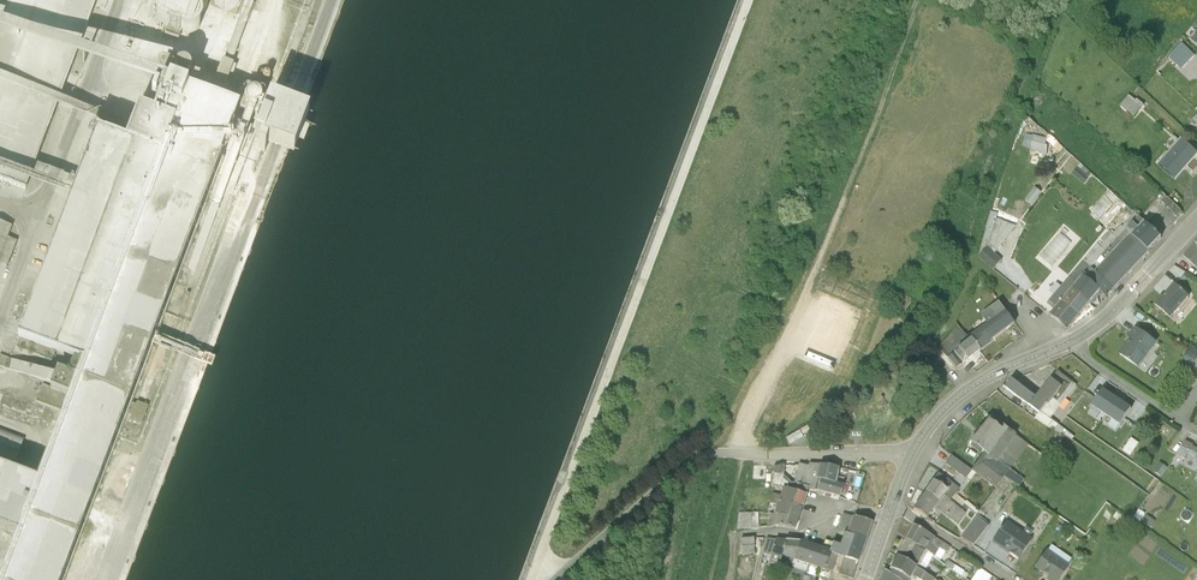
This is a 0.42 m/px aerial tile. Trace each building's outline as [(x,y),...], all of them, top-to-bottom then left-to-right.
[(0,32),(0,187),(25,196),(99,0),(12,0),(0,32)] [(162,1),(163,5),(161,10),(159,11),(156,15),(154,20),(155,26),(158,31),(163,33),(163,31),(157,29),(168,0),(162,0),(162,1)] [(1181,42),(1158,75),(1162,78),(1174,62),(1177,63),(1181,66),(1192,52),(1187,49),(1188,48),(1181,42)] [(168,80),(174,64),(166,61),(160,77),(168,80)] [(104,134),(77,203),(75,210),(19,356),(56,370),(61,358),(89,368),(83,384),(64,376),(61,384),(1,361),(0,365),(0,370),(58,392),(57,394),(75,401),(43,485),(0,469),(0,527),(25,536),(8,579),(70,579),(248,111),(222,101),(211,97),(198,92),(199,88),(190,85),(195,71),(174,64),(167,84),(168,84),(161,103),(165,104),(161,115),(147,110),(134,145),(104,134)] [(229,82),(233,72),(233,71),(222,67),(211,96),(223,100),(229,82)] [(1121,109),(1118,113),(1131,124),(1135,120),(1145,108),(1137,102),(1136,103),(1130,98),(1120,109),(1121,109)] [(262,125),(254,145),(260,147),(257,156),(264,159),(267,150),(293,160),(308,121),(269,106),(262,125)] [(979,133),(976,141),(982,143),(985,136),(979,133)] [(1033,144),(1032,153),(1047,157),(1048,148),(1046,147),(1048,141),(1034,137),(1033,144)] [(1176,147),(1182,141),(1179,138),(1173,145),(1176,147)] [(1159,167),(1176,183),(1196,159),(1196,154),(1182,141),(1176,147),(1159,167)] [(1064,151),(1056,160),(1086,186),(1094,177),(1064,151)] [(1095,161),(1091,164),(1096,169),(1100,166),(1095,161)] [(1036,189),(1026,202),(1032,207),(1042,194),(1036,189)] [(1105,199),(1092,213),(1101,222),(1114,207),(1105,199)] [(1168,199),(1163,204),(1177,220),(1183,214),(1168,199)] [(994,233),(1000,216),(993,214),(987,231),(979,259),(994,272),(1003,262),(996,256),(1006,243),(994,233)] [(994,233),(1006,243),(1017,229),(1002,222),(1004,218),(1000,216),(994,233)] [(1119,241),(1123,245),(1131,236),(1127,233),(1134,226),(1140,231),(1145,225),(1140,219),(1136,216),(1123,229),(1122,228),(1113,236),(1119,241)] [(1131,236),(1150,253),(1162,240),(1145,225),(1140,231),(1134,226),(1127,233),(1131,236)] [(9,274),(19,249),(10,245),(14,234),(0,228),(0,271),(9,274)] [(1086,265),(1092,271),(1103,259),(1106,263),(1123,245),(1119,241),(1113,236),(1110,233),(1098,246),(1101,249),(1086,265)] [(1060,235),(1040,258),(1053,269),(1072,246),(1060,235)] [(1095,274),(1088,282),(1101,294),(1107,299),(1150,253),(1131,236),(1123,245),(1106,263),(1095,274)] [(1196,246),(1185,259),(1196,270),(1196,247),(1196,246)] [(927,255),(924,261),(938,270),(942,264),(927,255)] [(1092,271),(1095,274),(1106,263),(1103,259),(1092,271)] [(1071,279),(1078,286),(1084,279),(1088,282),(1095,274),(1092,271),(1086,265),(1084,264),(1071,279)] [(1078,286),(1071,279),(1048,306),(1055,312),(1063,304),(1074,291),(1078,286)] [(1078,286),(1074,291),(1091,305),(1091,306),(1101,294),(1088,282),(1084,279),(1078,286)] [(1162,297),(1154,306),(1171,320),(1191,298),(1175,285),(1164,298),(1162,297)] [(1074,291),(1063,304),(1080,318),(1091,305),(1074,291)] [(891,303),(888,308),(900,319),(905,313),(904,313),(910,303),(899,294),(893,304),(891,303)] [(997,320),(1007,313),(1001,303),(990,311),(997,320)] [(1063,304),(1055,312),(1051,318),(1068,332),(1080,318),(1063,304)] [(969,340),(979,353),(1016,325),(1007,313),(997,320),(972,339),(969,340)] [(956,325),(969,341),(969,340),(972,339),(958,322),(956,325)] [(969,341),(956,325),(950,334),(938,349),(946,360),(954,371),(961,366),(952,355),(957,351),(957,350),(969,341)] [(1136,329),(1119,356),(1140,370),(1157,343),(1136,329)] [(952,355),(961,366),(962,366),(966,363),(979,353),(969,340),(969,341),(957,350),(957,351),(952,355)] [(1183,361),(1188,364),(1184,370),(1189,374),(1196,362),(1196,358),(1189,353),(1183,361)] [(1048,406),(1040,416),(1036,421),(1046,428),(1055,433),(1073,442),(1075,439),(1060,427),(1052,421),(1077,388),(1059,373),(1052,381),(1063,390),(1049,407),(1048,406)] [(1063,390),(1052,381),(1037,400),(1014,382),(1007,390),(1031,408),(1040,416),(1048,406),(1049,407),(1063,390)] [(1103,392),(1092,409),(1121,428),(1132,411),(1103,392)] [(997,463),(1014,438),(1002,429),(1000,432),(986,422),(968,445),(982,456),(995,465),(997,463)] [(806,428),(799,432),(802,437),(809,432),(806,428)] [(798,433),(785,440),(789,447),(802,439),(798,433)] [(20,465),(27,442),(0,434),(0,459),(20,465)] [(1014,438),(997,463),(1008,472),(1027,447),(1014,438)] [(1131,441),(1123,452),(1132,458),(1139,447),(1131,441)] [(1193,449),(1194,447),(1187,443),(1178,457),(1187,461),(1188,458),(1196,463),(1196,450),(1193,449)] [(970,473),(994,491),(1003,480),(1008,472),(997,463),(995,465),(982,456),(970,473)] [(970,473),(955,461),(951,467),(949,470),(952,473),(954,469),(967,478),(970,473)] [(1161,463),(1154,472),(1162,478),(1169,469),(1161,463)] [(808,489),(807,491),(813,492),(816,481),(835,486),(836,485),(838,470),(818,467),(808,466),(807,468),(798,466),(793,485),(808,489)] [(773,476),(783,476),(783,468),(772,469),(772,476),(773,476)] [(753,469),(752,481),(765,481),(765,469),(753,469)] [(1008,472),(1003,480),(1017,489),(1027,496),(1032,489),(1008,472)] [(783,476),(773,476),(771,487),(781,491),(781,490),(805,497),(807,491),(808,489),(793,485),(789,484),(783,476)] [(946,493),(943,498),(949,503),(950,501),(960,509),(964,504),(957,499),(959,496),(951,490),(953,487),(950,485),(937,476),(932,483),(946,493)] [(816,481),(813,492),(816,492),(838,499),(843,487),(836,485),(835,486),(816,481)] [(924,494),(938,504),(943,498),(946,493),(932,483),(924,494)] [(779,498),(777,504),(800,511),(805,497),(781,490),(781,491),(779,498)] [(938,504),(924,494),(912,510),(927,520),(933,511),(934,509),(938,504)] [(777,504),(779,498),(772,495),(769,505),(776,507),(777,504)] [(938,504),(934,509),(956,527),(965,516),(949,503),(943,498),(938,504)] [(1148,499),(1133,521),(1141,526),(1149,513),(1146,511),(1152,502),(1148,499)] [(776,517),(773,527),(794,531),(800,511),(777,504),(776,507),(773,516),(776,517)] [(1112,508),(1104,519),(1110,524),(1113,520),(1119,523),(1123,517),(1118,514),(1119,513),(1118,513),(1112,508)] [(933,511),(927,520),(935,525),(939,514),(933,511)] [(738,515),(736,531),(750,531),(750,530),(758,530),(757,515),(749,515),(738,515)] [(776,517),(773,516),(769,515),(766,529),(773,527),(776,517)] [(847,533),(851,519),(842,516),(837,529),(845,532),(847,533)] [(851,519),(847,533),(866,540),(871,524),(852,518),(851,519)] [(974,518),(957,539),(971,548),(987,529),(974,518)] [(1005,523),(991,544),(1017,561),(1031,540),(1005,523)] [(904,541),(927,554),(934,558),(937,552),(931,547),(934,540),(912,527),(904,541)] [(843,559),(858,564),(866,540),(847,533),(845,532),(840,547),(846,550),(843,559)] [(740,541),(739,548),(741,548),(742,557),(754,556),(753,547),(753,540),(740,541)] [(931,547),(937,552),(938,550),(947,555),(949,549),(934,540),(931,547)] [(770,557),(775,541),(766,541),(762,555),(770,557)] [(775,541),(770,557),(767,566),(777,570),(778,566),(781,558),(784,543),(775,541)] [(896,558),(915,570),(918,571),(927,554),(904,541),(896,558)] [(814,548),(807,566),(823,571),(824,571),(829,554),(832,545),(824,542),(822,550),(814,548)] [(784,543),(781,558),(793,562),(799,544),(784,543)] [(799,544),(793,562),(807,566),(814,548),(799,544)] [(832,545),(829,554),(843,559),(846,550),(840,547),(832,545)] [(1033,570),(1046,579),(1045,579),(1059,579),(1068,568),(1045,552),(1033,570)] [(829,554),(824,571),(832,573),(834,563),(842,565),(839,572),(853,577),(858,564),(843,559),(829,554)] [(781,558),(778,566),(790,570),(790,569),(793,562),(781,558)] [(895,579),(909,579),(911,577),(915,570),(896,558),(889,571),(891,572),(889,575),(895,579)] [(946,561),(943,568),(955,575),(958,572),(953,569),(955,567),(946,561)] [(793,562),(790,569),(804,574),(807,566),(793,562)] [(973,579),(990,579),(992,574),(978,568),(973,579)] [(790,570),(786,576),(797,579),(802,579),(803,578),(804,574),(790,569),(790,570)] [(911,577),(915,579),(931,579),(924,575),(918,571),(915,570),(911,577)] [(889,575),(883,572),(880,579),(895,579),(889,575)]
